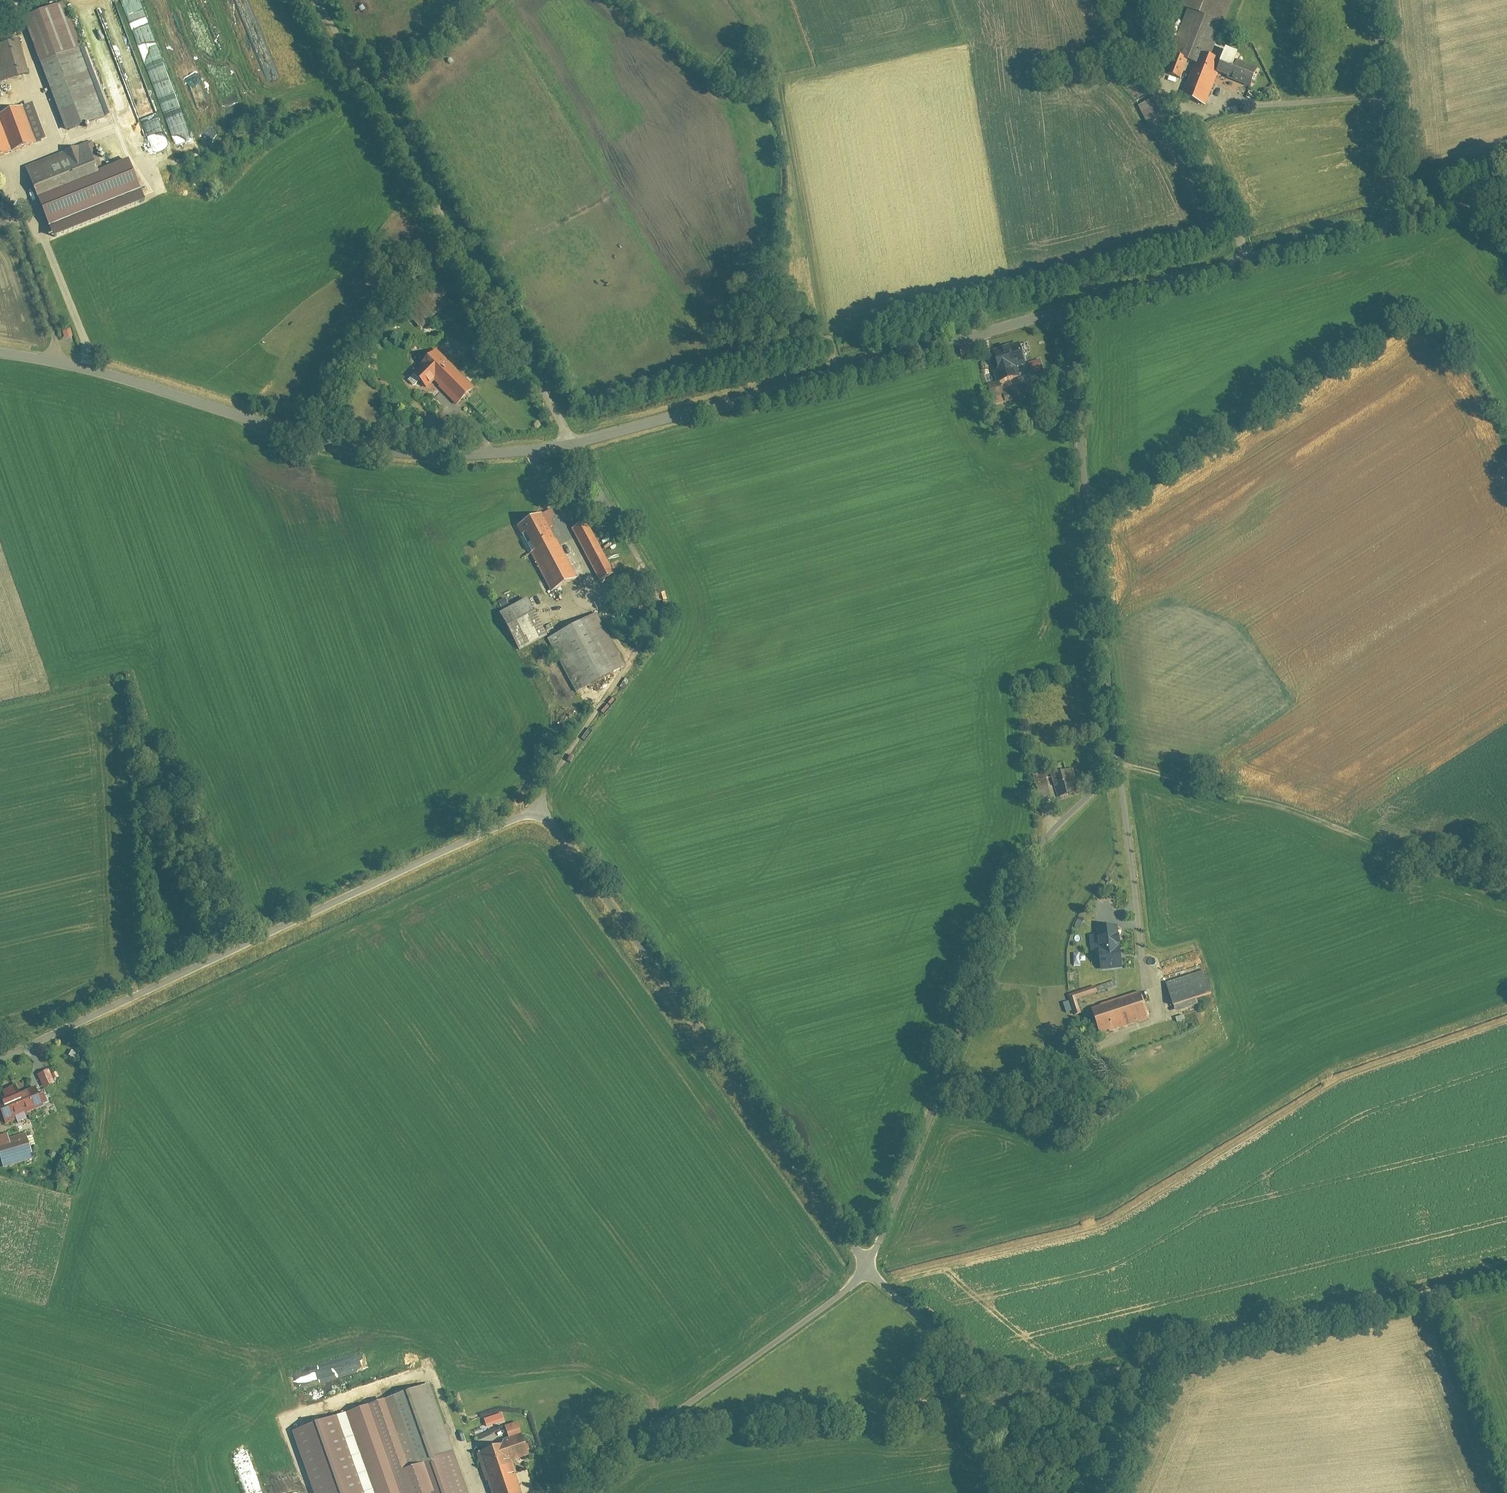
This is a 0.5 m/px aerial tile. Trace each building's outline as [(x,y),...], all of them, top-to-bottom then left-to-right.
[(1185,97),(1207,104),(1217,74),(1252,91),(1263,69),(1225,51),(1220,61),(1213,59),(1235,0),(1191,0),(1172,53),(1175,54),(1168,75),(1182,79),(1189,59),(1197,62),(1185,97)] [(27,22),(70,131),(109,116),(66,6),(27,22)] [(2,85),(32,73),(19,42),(0,49),(0,80),(2,85)] [(1141,108),(1149,125),(1169,116),(1162,99),(1141,108)] [(44,104),(25,111),(35,136),(54,129),(44,104)] [(2,120),(14,152),(37,143),(35,136),(25,111),(2,120)] [(0,121),(0,158),(14,152),(2,120),(0,121)] [(26,170),(53,237),(145,201),(129,161),(100,173),(88,145),(26,170)] [(399,311),(421,334),(450,306),(429,283),(399,311)] [(420,368),(422,370),(416,375),(430,389),(436,383),(458,406),(481,384),(444,346),(420,368)] [(1023,346),(995,354),(999,367),(1000,367),(1005,381),(1017,377),(1013,363),(1027,358),(1023,346)] [(1026,365),(1030,376),(1046,371),(1043,360),(1026,365)] [(1015,389),(1018,400),(1034,396),(1031,385),(1015,389)] [(545,513),(516,529),(550,590),(579,574),(545,513)] [(589,523),(574,531),(601,579),(616,571),(589,523)] [(534,599),(505,614),(523,649),(552,634),(534,599)] [(599,615),(552,641),(580,691),(627,666),(599,615)] [(1032,770),(1034,782),(1048,780),(1046,768),(1032,770)] [(1077,771),(1054,776),(1059,798),(1082,793),(1077,771)] [(1116,927),(1099,928),(1100,935),(1091,936),(1093,950),(1100,950),(1102,968),(1121,966),(1118,936),(1117,936),(1116,927)] [(1169,983),(1177,1009),(1217,997),(1208,970),(1169,983)] [(1094,1009),(1102,1035),(1153,1021),(1145,994),(1094,1009)] [(7,1122),(44,1108),(36,1086),(0,1100),(0,1105),(7,1122)] [(0,1142),(5,1165),(34,1159),(29,1136),(0,1142)] [(317,1492),(467,1492),(429,1384),(295,1430),(317,1492)] [(515,1441),(480,1452),(494,1492),(523,1492),(512,1462),(536,1454),(530,1436),(524,1420),(510,1425),(515,1441)]
